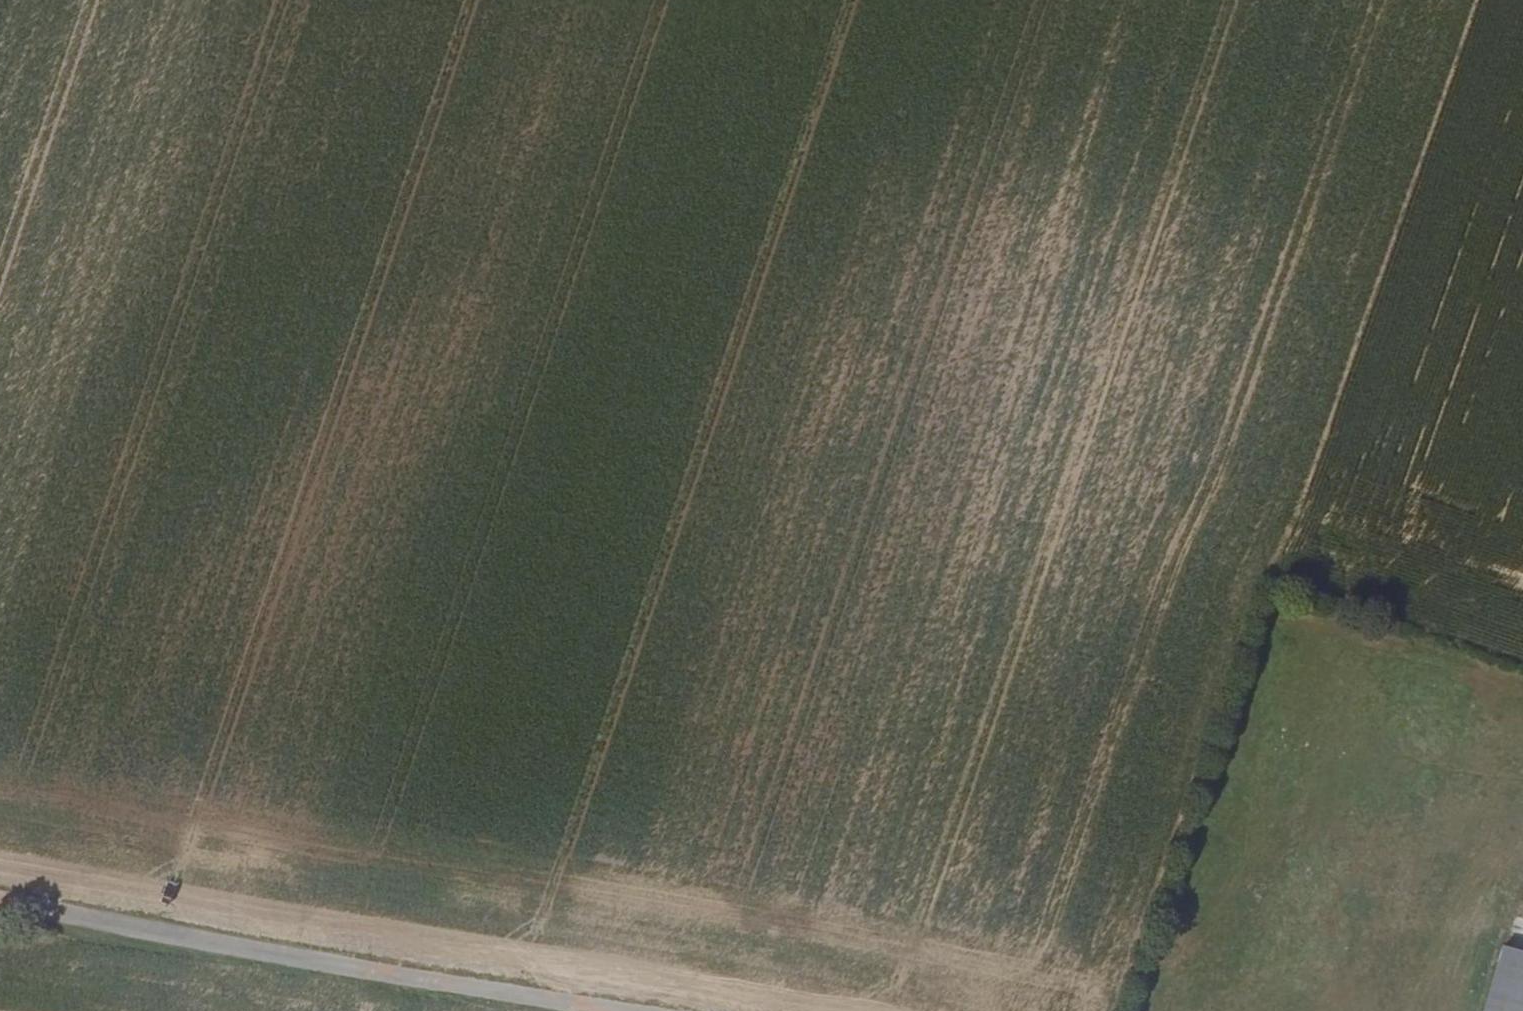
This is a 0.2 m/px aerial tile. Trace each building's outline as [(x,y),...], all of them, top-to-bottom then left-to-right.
[(1503,947),(1485,1010),(1522,1010),(1522,953),(1503,947)]
